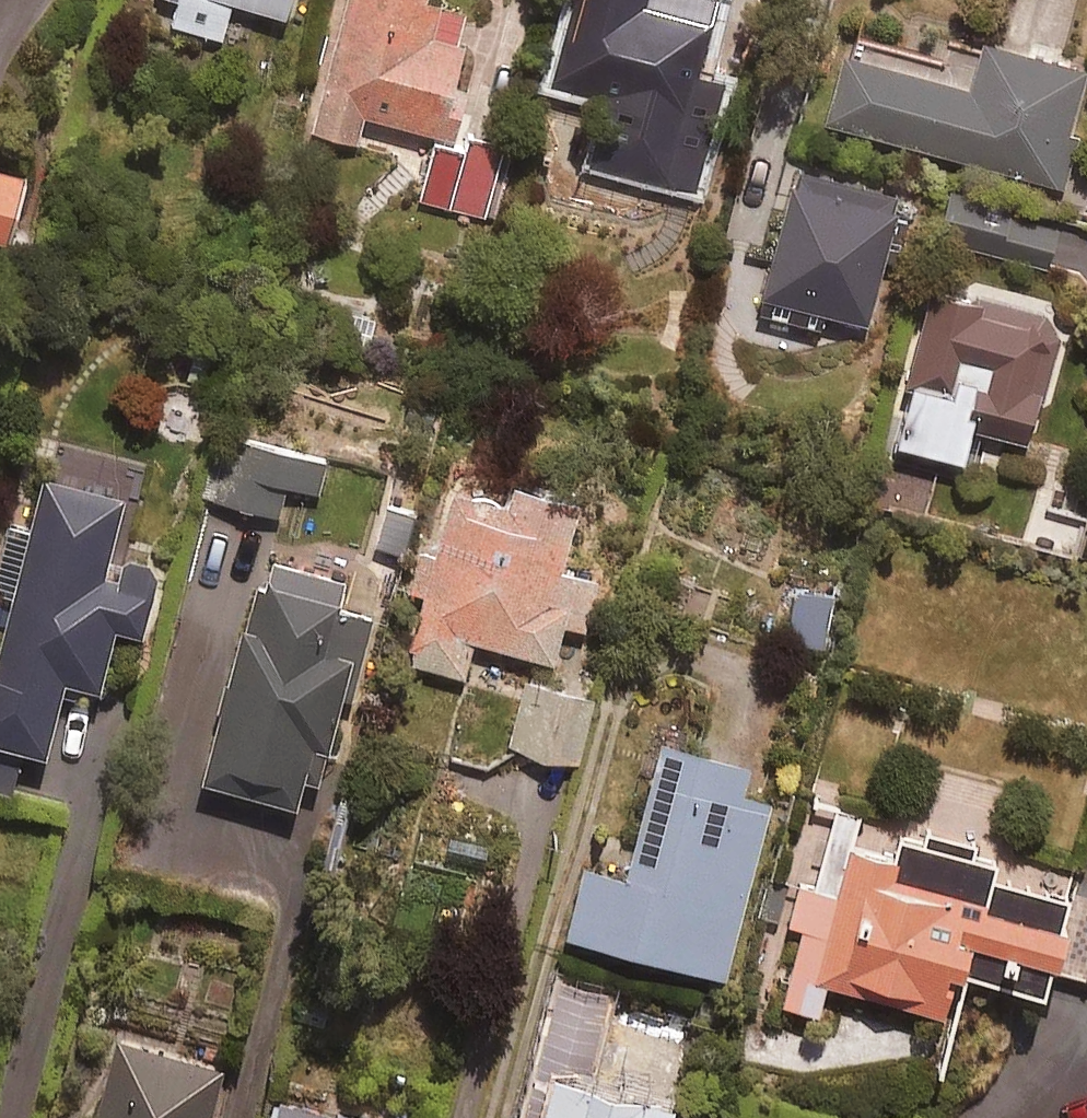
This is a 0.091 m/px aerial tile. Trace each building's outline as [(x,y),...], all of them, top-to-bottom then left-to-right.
[(180,2),(173,27),(224,40),(234,2),(289,16),(293,0),(174,0),(180,2)] [(457,139),(470,89),(459,86),(470,42),(456,39),(464,11),(427,1),(427,0),(346,0),(313,132),(358,144),(365,116),(457,139)] [(552,82),(596,94),(578,160),(667,184),(719,0),(575,0),(552,82)] [(973,90),(848,55),(830,123),(1066,188),(1080,137),(1072,134),(1086,78),(1086,70),(987,42),(973,90)] [(504,150),(467,141),(465,151),(436,144),(423,202),(488,217),(504,150)] [(10,246),(29,177),(0,169),(0,243),(10,246)] [(903,198),(802,169),(766,297),(867,326),(903,198)] [(1063,321),(932,287),(907,382),(919,386),(904,445),(967,462),(976,427),(1031,442),(1063,321)] [(328,461),(235,439),(219,501),(280,516),(287,486),(320,494),(328,461)] [(9,624),(0,660),(0,790),(13,793),(23,750),(48,756),(66,682),(102,691),(116,631),(144,638),(160,570),(111,558),(126,498),(44,479),(33,524),(7,518),(0,547),(0,622),(9,624)] [(412,593),(427,598),(410,663),(465,678),(475,641),(555,663),(567,621),(621,636),(634,588),(563,569),(581,502),(516,484),(510,504),(457,489),(439,556),(423,552),(412,593)] [(418,515),(386,507),(376,547),(409,555),(418,515)] [(318,784),(345,700),(356,703),(380,626),(338,613),(346,587),(270,563),(201,778),(299,810),(308,781),(318,784)] [(835,597),(796,592),(790,643),(829,648),(835,597)] [(595,700),(526,684),(511,750),(580,765),(595,700)] [(755,770),(667,744),(627,878),(587,866),(566,934),(722,980),(774,804),(747,796),(755,770)] [(928,832),(924,845),(903,840),(897,862),(853,849),(863,814),(838,808),(818,881),(800,876),(787,923),(805,928),(784,1006),(821,1016),(829,984),(947,1016),(959,972),(1054,999),(1072,934),(1061,931),(1070,899),(999,880),(1003,867),(972,859),(976,845),(928,832)] [(1069,977),(1086,982),(1086,904),(1069,977)] [(585,1083),(609,995),(552,979),(532,1050),(556,1057),(545,1099),(533,1096),(527,1117),(677,1117),(680,1108),(585,1083)] [(113,1043),(93,1117),(213,1117),(225,1072),(113,1043)] [(277,1107),(275,1117),(339,1117),(277,1107)]
